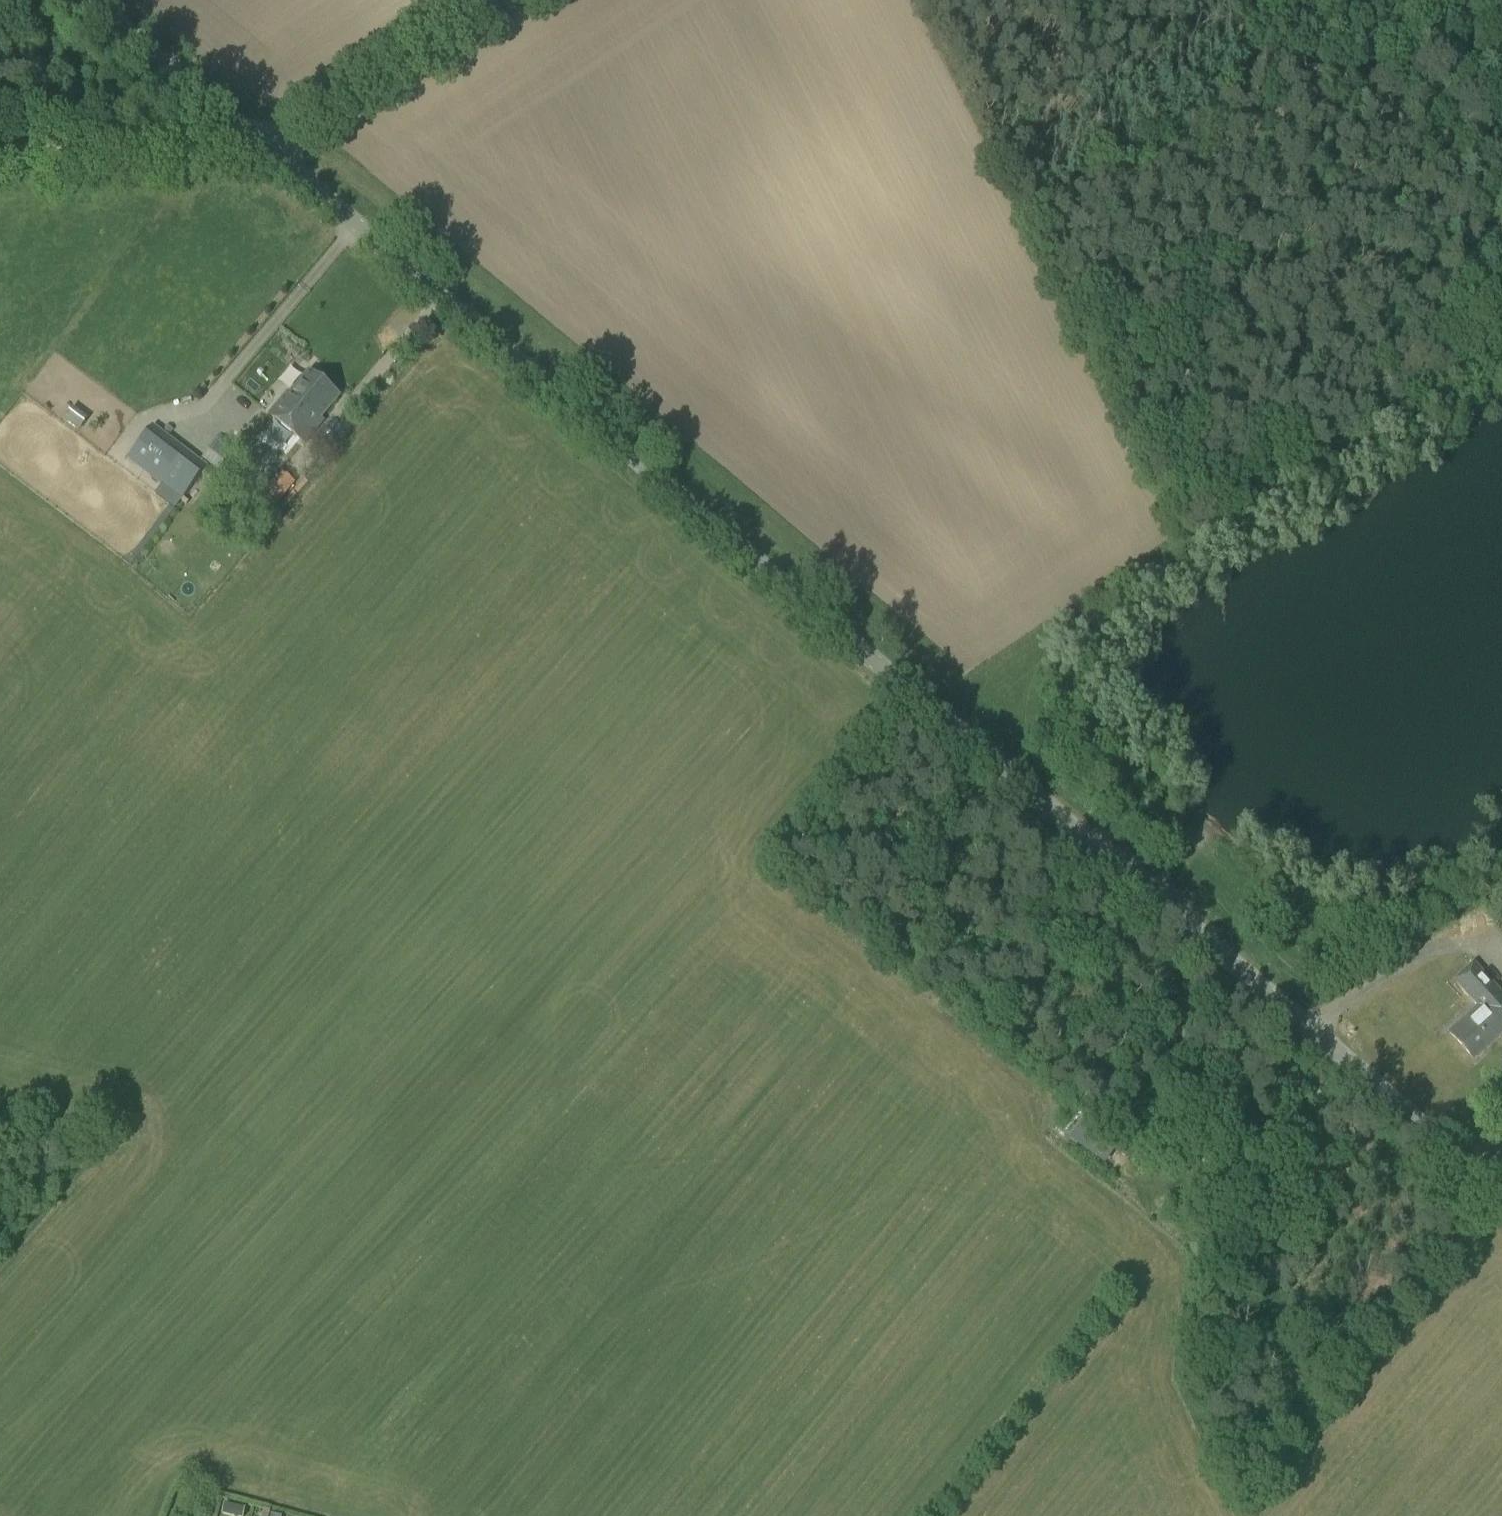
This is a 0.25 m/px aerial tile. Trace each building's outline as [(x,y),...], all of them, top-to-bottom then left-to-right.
[(251,384),(269,399),(288,377),(270,362),(251,384)] [(289,391),(270,414),(306,443),(325,420),(323,418),(341,396),(311,371),(292,393),(289,391)] [(181,502),(208,466),(153,425),(127,461),(181,502)] [(275,509),(296,483),(281,471),(260,497),(275,509)] [(1474,964),(1455,981),(1479,1006),(1450,1033),(1474,1060),(1501,1034),(1501,993),(1474,964)] [(1119,1145),(1083,1120),(1069,1140),(1105,1166),(1119,1145)]
